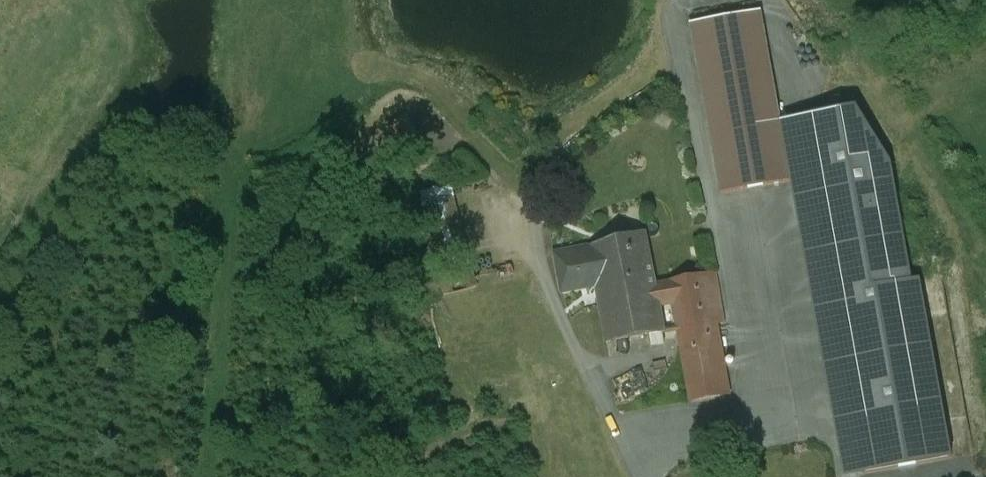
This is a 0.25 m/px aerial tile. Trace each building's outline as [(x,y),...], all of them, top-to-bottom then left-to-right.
[(761,9),(690,21),(719,190),(790,177),(761,9)] [(853,104),(799,114),(813,193),(895,179),(892,162),(853,104)] [(405,118),(389,129),(421,176),(437,165),(405,118)] [(895,179),(813,193),(818,222),(900,208),(895,179)] [(451,186),(418,194),(420,201),(432,249),(440,279),(472,271),(451,186)] [(432,249),(420,201),(412,203),(424,251),(432,249)] [(900,208),(818,222),(861,473),(950,457),(919,277),(911,278),(900,208)] [(589,248),(553,254),(561,293),(596,287),(600,307),(656,296),(654,285),(652,275),(653,275),(645,234),(588,244),(589,248)] [(477,288),(472,271),(440,279),(444,296),(477,288)] [(716,274),(654,285),(656,296),(658,306),(677,303),(681,328),(679,329),(691,402),(729,395),(717,324),(725,323),(716,274)] [(656,296),(600,307),(607,343),(648,335),(663,333),(664,333),(658,306),(656,296)] [(665,344),(663,333),(648,335),(650,346),(665,344)]
